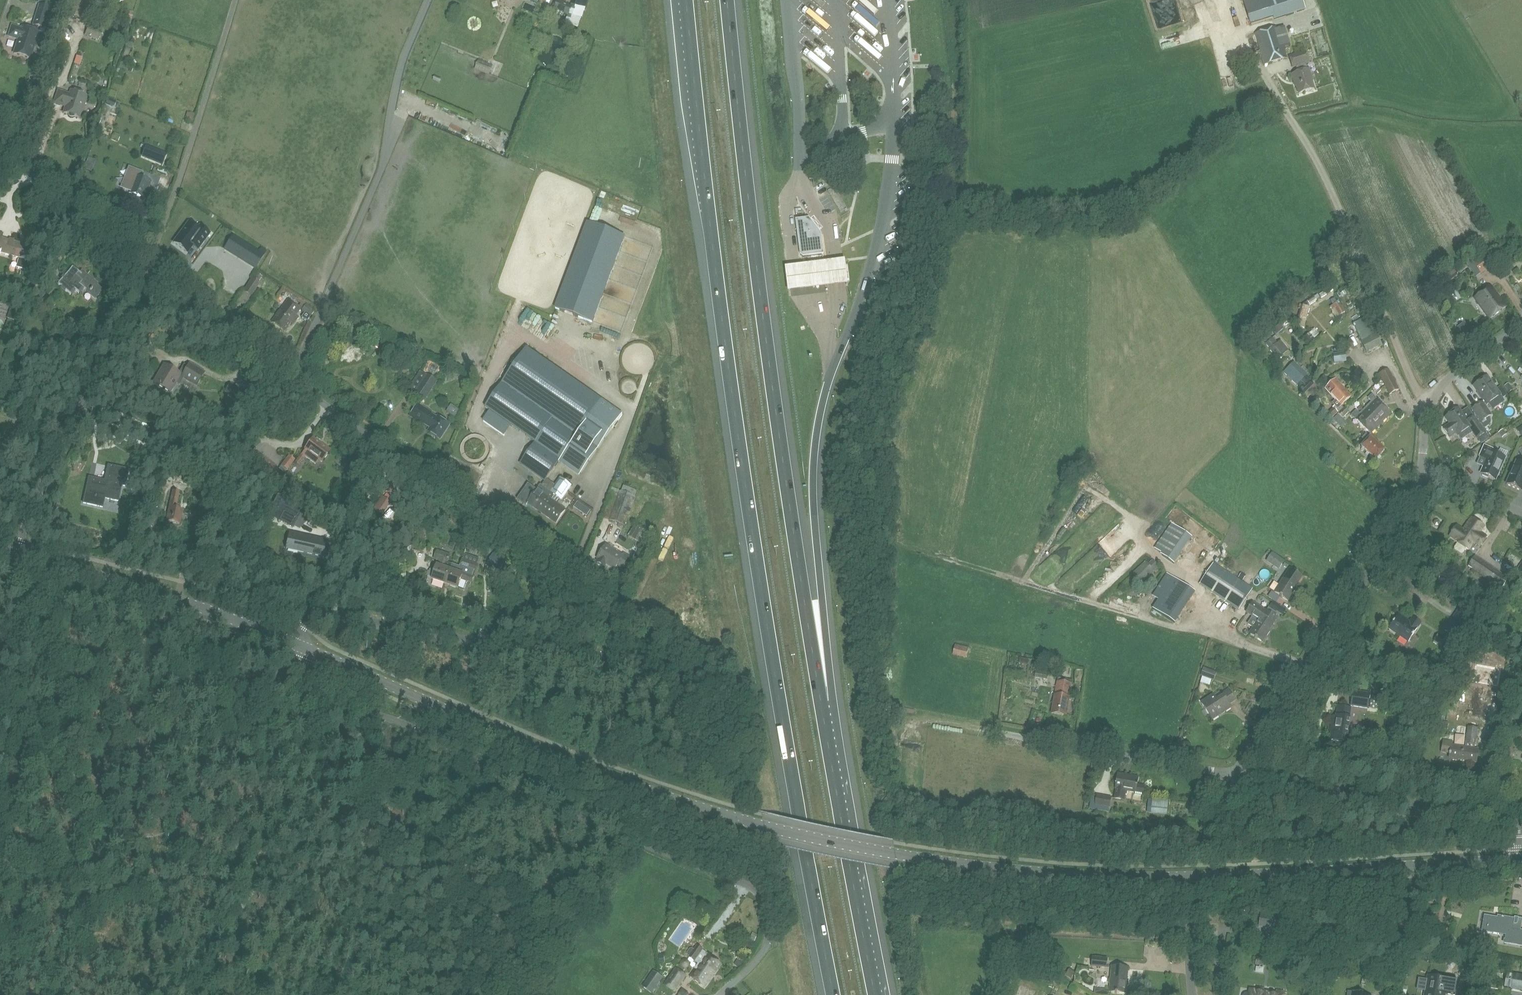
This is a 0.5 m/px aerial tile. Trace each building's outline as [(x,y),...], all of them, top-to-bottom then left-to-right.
[(554,9),(568,15),(572,6),(558,0),(554,9)] [(1298,12),(1295,0),(1243,0),(1250,23),(1270,17),(1270,15),(1272,14),(1274,20),(1298,12)] [(38,32),(36,32),(38,27),(44,29),(51,8),(38,4),(32,25),(31,30),(21,27),(21,28),(11,25),(7,36),(18,40),(13,53),(30,59),(38,32)] [(131,20),(133,13),(128,11),(126,18),(124,25),(129,26),(131,20)] [(91,37),(94,29),(88,26),(84,34),(91,37)] [(1254,33),(1264,65),(1287,58),(1277,26),(1254,33)] [(879,56),(883,51),(860,34),(856,39),(879,56)] [(808,54),(831,72),(835,67),(812,49),(808,54)] [(1312,80),(1309,69),(1308,69),(1306,63),(1308,62),(1305,52),(1289,56),(1293,67),(1295,67),(1297,73),(1291,74),(1295,86),(1296,86),(1298,93),(1314,89),(1311,80),(1312,80)] [(1168,54),(1170,65),(1180,64),(1178,53),(1168,54)] [(474,69),(489,75),(493,65),(478,59),(474,69)] [(58,90),(53,103),(61,105),(62,104),(65,105),(63,112),(67,114),(68,116),(70,117),(72,117),(74,116),(78,118),(86,95),(70,90),(69,94),(58,90)] [(47,127),(56,128),(57,121),(48,120),(47,127)] [(164,160),(166,154),(145,146),(142,152),(141,155),(162,163),(164,160)] [(144,198),(150,181),(141,177),(142,173),(128,167),(120,188),(129,192),(144,198)] [(170,191),(173,174),(166,173),(163,190),(170,191)] [(808,218),(795,220),(800,255),(802,257),(822,254),(820,234),(808,218)] [(199,226),(196,229),(187,222),(172,243),(186,254),(192,247),(197,251),(210,234),(199,226)] [(593,225),(587,223),(555,308),(560,310),(592,322),(624,237),(593,225)] [(0,232),(0,253),(18,258),(16,267),(24,270),(27,260),(29,261),(34,242),(23,238),(21,244),(1,239),(3,233),(0,232)] [(224,249),(255,268),(266,251),(260,248),(258,251),(233,235),(224,249)] [(1481,274),(1496,263),(1484,247),(1464,262),(1476,277),(1481,274)] [(846,255),(785,263),(788,288),(850,281),(846,255)] [(79,273),(78,272),(79,272),(72,267),(58,285),(71,296),(75,291),(79,294),(83,289),(85,290),(85,291),(95,299),(103,290),(97,285),(98,283),(81,270),(79,273)] [(1457,274),(1453,270),(1441,278),(1445,283),(1457,274)] [(257,274),(253,279),(252,277),(236,301),(243,306),(250,296),(251,297),(260,283),(258,282),(261,277),(257,274)] [(1490,319),(1505,307),(1490,287),(1475,298),(1490,319)] [(1331,292),(1329,288),(1319,294),(1321,298),(1331,292)] [(1314,296),(1307,300),(1305,301),(1309,307),(1317,301),(1316,300),(1314,296)] [(287,300),(271,322),(283,331),(299,309),(287,300)] [(309,305),(303,300),(298,307),(302,310),(301,311),(304,313),(301,316),(307,320),(309,317),(310,317),(314,311),(314,310),(315,308),(310,304),(309,305)] [(531,303),(523,315),(532,321),(540,308),(531,303)] [(1343,313),(1337,303),(1331,306),(1333,309),(1331,310),(1334,315),(1336,314),(1337,317),(1336,318),(1337,320),(1344,316),(1343,314),(1343,313)] [(543,313),(533,323),(541,332),(543,329),(560,346),(571,335),(559,323),(556,326),(543,313)] [(1367,354),(1382,347),(1367,317),(1357,322),(1360,328),(1361,327),(1363,332),(1358,335),(1367,354)] [(1275,335),(1283,328),(1280,324),(1272,330),(1275,335)] [(1466,326),(1459,331),(1462,335),(1469,330),(1466,326)] [(1304,337),(1309,343),(1318,335),(1317,333),(1317,334),(1315,332),(1315,331),(1314,329),(1309,333),(1309,332),(1304,337)] [(1265,344),(1277,359),(1288,350),(1280,340),(1277,343),(1272,337),(1272,338),(1268,334),(1262,338),(1266,343),(1265,344)] [(378,347),(381,340),(375,336),(371,343),(378,347)] [(622,413),(527,347),(485,407),(536,442),(521,462),(546,479),(546,478),(560,459),(576,470),(608,424),(613,427),(622,413)] [(1334,363),(1346,361),(1345,352),(1332,353),(1334,363)] [(1306,375),(1306,374),(1299,367),(1302,364),(1298,361),(1295,364),(1293,362),(1284,371),(1291,378),(1294,375),(1300,381),(1306,375)] [(165,375),(159,385),(170,392),(177,381),(179,383),(183,376),(197,384),(203,373),(189,365),(188,368),(185,366),(180,374),(165,365),(161,372),(165,375)] [(1399,390),(1388,369),(1378,374),(1389,395),(1399,390)] [(420,371),(408,390),(425,401),(437,381),(427,374),(427,375),(420,371)] [(637,374),(628,374),(627,384),(637,384),(637,374)] [(1489,375),(1475,384),(1488,403),(1502,393),(1498,388),(1489,375)] [(1325,376),(1320,381),(1324,386),(1329,381),(1325,376)] [(1333,403),(1337,409),(1350,397),(1335,380),(1326,389),(1336,400),(1333,403)] [(1303,391),(1307,395),(1316,387),(1311,383),(1303,391)] [(1504,386),(1508,391),(1512,389),(1508,383),(1504,386)] [(1501,386),(1498,388),(1502,393),(1500,395),(1503,398),(1507,395),(1501,386)] [(1372,402),(1366,407),(1383,421),(1391,413),(1375,398),(1372,395),(1368,398),(1372,402)] [(1474,407),(1483,420),(1492,414),(1483,400),(1474,407)] [(426,410),(427,408),(417,403),(409,416),(418,422),(419,420),(430,427),(428,431),(440,438),(449,424),(437,416),(436,417),(426,410)] [(446,411),(455,417),(459,410),(451,404),(446,411)] [(1451,422),(1445,427),(1451,436),(1458,431),(1459,434),(1471,426),(1479,437),(1487,431),(1475,415),(1469,419),(1460,406),(1447,416),(1451,422)] [(1329,420),(1338,413),(1333,407),(1325,415),(1329,420)] [(1342,418),(1349,412),(1345,407),(1338,413),(1342,418)] [(1383,421),(1366,407),(1360,414),(1356,410),(1351,415),(1370,434),(1383,421)] [(1333,419),(1337,423),(1342,419),(1338,415),(1333,419)] [(1491,437),(1487,431),(1479,437),(1482,442),(1491,437)] [(1360,447),(1375,460),(1384,451),(1370,437),(1369,437),(1366,434),(1362,438),(1365,442),(1360,447)] [(305,449),(302,454),(315,463),(318,459),(322,461),(329,451),(322,445),(324,444),(316,438),(315,440),(311,437),(307,443),(308,444),(305,449)] [(1488,477),(1495,480),(1505,458),(1498,455),(1500,449),(1486,444),(1478,463),(1484,465),(1481,473),(1482,474),(1482,475),(1488,478),(1488,477)] [(276,466),(257,452),(249,463),(268,477),(276,466)] [(284,473),(293,461),(287,457),(278,469),(284,473)] [(1517,461),(1506,485),(1521,491),(1521,488),(1521,463),(1517,461)] [(109,466),(106,481),(89,477),(83,503),(102,507),(104,498),(118,501),(121,485),(125,486),(128,470),(109,466)] [(551,472),(547,479),(555,484),(559,477),(551,472)] [(525,505),(527,502),(556,522),(565,510),(555,502),(558,497),(561,499),(571,485),(561,478),(555,485),(551,492),(541,485),(540,484),(535,490),(527,485),(517,499),(525,505)] [(555,485),(546,478),(546,479),(541,485),(551,492),(555,485)] [(624,525),(637,491),(623,486),(621,491),(620,491),(620,492),(619,491),(612,488),(607,501),(611,503),(605,518),(624,525)] [(180,524),(183,510),(175,509),(179,492),(173,491),(166,521),(180,524)] [(391,501),(393,498),(386,493),(383,496),(391,501)] [(592,510),(596,505),(583,494),(579,500),(592,510)] [(279,520),(292,527),(297,518),(295,517),(298,509),(288,504),(289,503),(278,497),(273,507),(283,512),(279,520)] [(585,507),(581,513),(586,516),(590,511),(585,507)] [(1100,528),(1113,514),(1106,508),(1093,522),(1100,528)] [(1468,550),(1473,542),(1480,547),(1484,541),(1477,536),(1484,526),(1471,517),(1463,530),(1457,526),(1450,536),(1457,540),(1456,541),(1468,550)] [(1159,520),(1155,529),(1162,532),(1166,524),(1159,520)] [(390,532),(403,551),(415,543),(402,523),(390,532)] [(1174,564),(1191,537),(1171,523),(1153,549),(1162,555),(1161,555),(1174,564)] [(629,536),(635,539),(641,529),(635,525),(629,536)] [(288,533),(285,547),(324,556),(327,542),(288,533)] [(605,544),(597,558),(614,569),(617,565),(621,568),(629,556),(624,553),(622,555),(605,544)] [(446,584),(452,564),(448,563),(450,555),(437,551),(435,558),(441,560),(439,566),(437,565),(435,571),(431,569),(428,577),(433,578),(432,579),(446,584)] [(1278,569),(1284,560),(1271,552),(1265,561),(1278,569)] [(487,563),(499,571),(506,561),(494,553),(487,563)] [(1508,578),(1475,555),(1468,566),(1472,568),(1470,572),(1478,578),(1480,574),(1501,589),(1508,578)] [(1140,584),(1158,567),(1149,557),(1131,574),(1140,584)] [(452,564),(446,584),(458,588),(458,587),(464,589),(466,580),(471,582),(473,576),(472,575),(474,570),(475,571),(477,564),(462,559),(460,567),(452,564)] [(1252,589),(1213,564),(1199,584),(1239,609),(1252,589)] [(1287,600),(1292,592),(1302,576),(1290,569),(1275,592),(1287,600)] [(1159,611),(1175,622),(1196,592),(1169,573),(1158,588),(1170,596),(1159,611)] [(1273,601),(1269,606),(1282,615),(1286,610),(1273,601)] [(1246,612),(1258,620),(1249,634),(1262,642),(1267,634),(1266,634),(1276,618),(1265,611),(1264,611),(1252,603),(1246,612)] [(1401,633),(1409,639),(1421,622),(1413,617),(1409,622),(1397,614),(1388,628),(1399,636),(1401,633)] [(1455,645),(1438,633),(1433,640),(1450,652),(1455,645)] [(952,655),(966,658),(968,648),(955,645),(952,655)] [(1035,670),(1033,685),(1038,686),(1038,683),(1046,685),(1048,672),(1045,672),(1046,667),(1036,665),(1035,670)] [(1502,669),(1477,665),(1474,682),(1499,686),(1502,669)] [(1216,678),(1218,669),(1207,667),(1205,676),(1216,678)] [(1051,714),(1066,716),(1069,699),(1067,699),(1070,684),(1057,682),(1055,697),(1054,697),(1051,714)] [(1210,721),(1229,709),(1227,706),(1234,701),(1227,690),(1220,694),(1222,696),(1214,701),(1211,696),(1199,705),(1210,721)] [(1368,708),(1370,693),(1353,691),(1351,706),(1368,708)] [(1336,717),(1331,717),(1329,728),(1332,729),(1330,739),(1342,741),(1344,734),(1346,734),(1350,708),(1338,706),(1336,717)] [(1467,726),(1465,743),(1475,745),(1477,734),(1477,735),(1478,729),(1477,728),(1478,720),(1469,719),(1468,727),(1467,726)] [(1476,763),(1478,750),(1451,745),(1452,742),(1443,740),(1441,752),(1449,753),(1448,756),(1449,756),(1449,758),(1451,759),(1458,761),(1458,760),(1476,763)] [(1138,777),(1118,774),(1115,798),(1123,799),(1124,793),(1126,794),(1126,791),(1135,792),(1135,794),(1142,795),(1144,786),(1137,785),(1138,777)] [(1111,797),(1096,794),(1095,804),(1093,804),(1092,809),(1108,812),(1109,808),(1111,797)] [(1150,814),(1166,815),(1168,799),(1152,798),(1150,814)] [(689,921),(693,916),(681,908),(676,916),(682,920),(683,918),(689,921)] [(1512,929),(1513,925),(1515,925),(1516,925),(1517,924),(1517,923),(1518,918),(1514,917),(1514,918),(1497,915),(1496,918),(1488,917),(1487,921),(1488,921),(1487,926),(1486,928),(1487,928),(1486,931),(1493,932),(1493,934),(1499,935),(1499,931),(1506,932),(1504,943),(1521,946),(1521,930),(1512,929)] [(1291,919),(1279,917),(1277,929),(1289,931),(1291,919)] [(1389,939),(1387,950),(1395,951),(1397,940),(1389,939)] [(721,964),(706,953),(696,945),(693,949),(692,948),(689,949),(687,953),(687,955),(688,956),(688,957),(698,965),(690,976),(705,987),(721,964)] [(1091,967),(1106,968),(1107,958),(1092,957),(1091,967)] [(740,969),(746,962),(740,958),(735,964),(740,969)] [(1473,959),(1471,976),(1477,977),(1480,960),(1473,959)] [(1127,968),(1112,967),(1109,992),(1125,994),(1127,968)] [(675,993),(686,976),(675,968),(663,985),(675,993)] [(1037,976),(1049,983),(1053,976),(1041,969),(1037,976)] [(1070,980),(1075,972),(1069,969),(1068,970),(1065,969),(1062,974),(1070,980)] [(651,993),(663,977),(653,971),(642,987),(651,993)] [(1512,988),(1521,990),(1521,975),(1514,974),(1512,988)] [(1427,976),(1424,994),(1425,994),(1444,994),(1445,992),(1454,993),(1454,994),(1457,981),(1427,976)]
